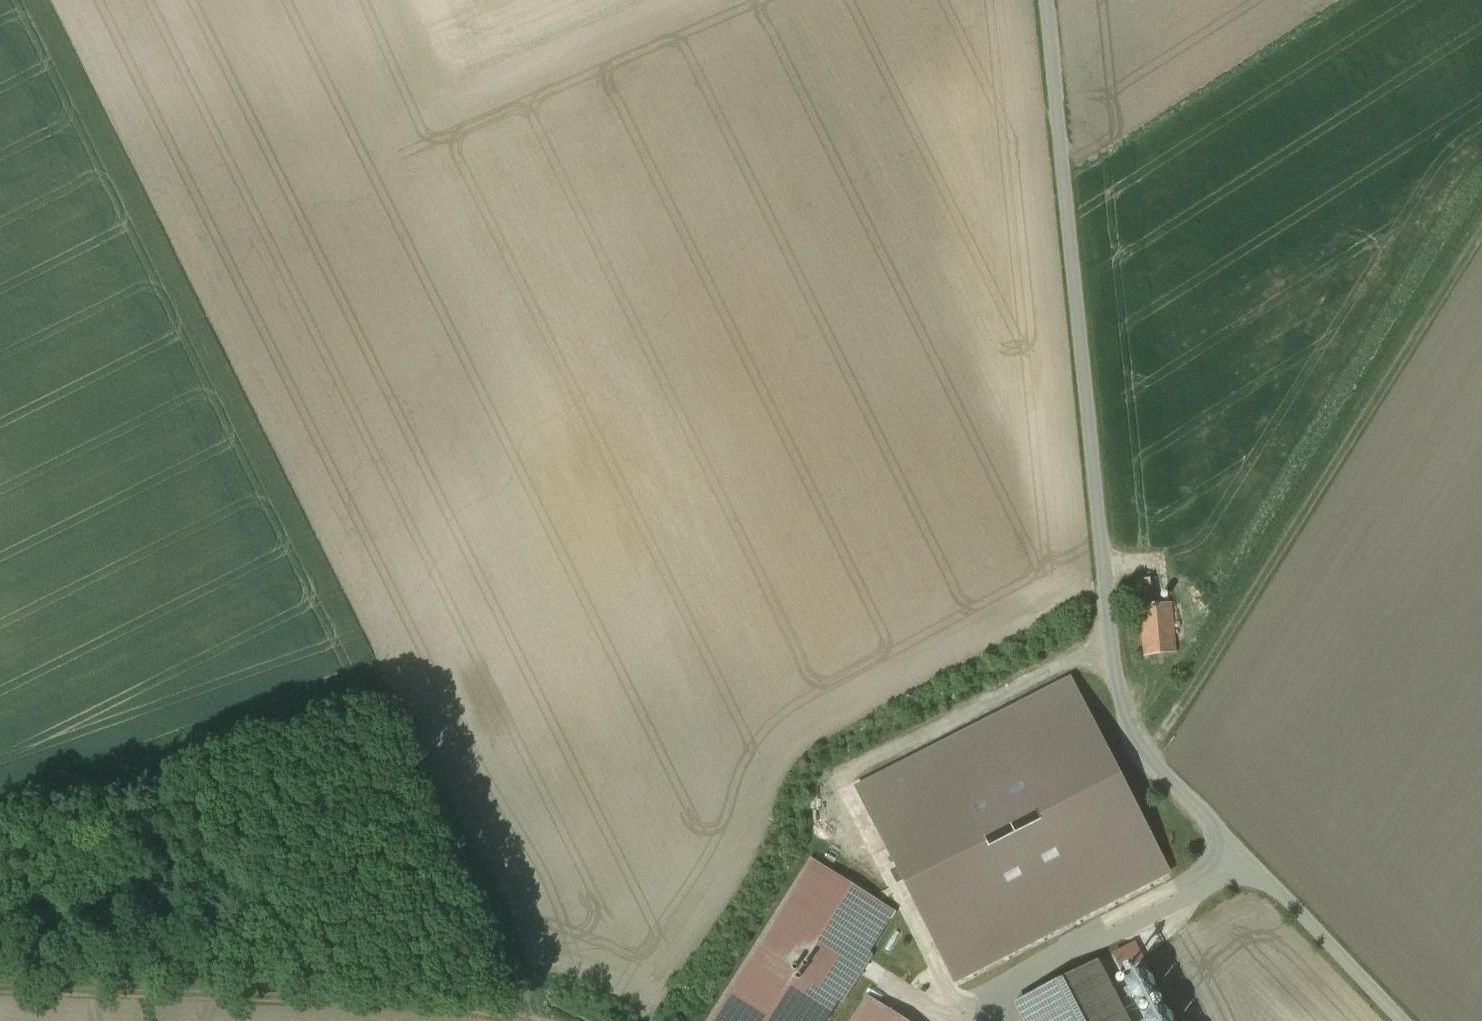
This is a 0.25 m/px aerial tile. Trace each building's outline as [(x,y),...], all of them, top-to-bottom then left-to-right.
[(1172,603),(1139,606),(1144,656),(1177,653),(1172,603)] [(1169,872),(1070,680),(857,788),(955,980),(1169,872)] [(812,859),(709,1020),(825,1020),(895,912),(812,859)] [(1134,938),(1109,951),(1133,997),(1130,998),(1142,1020),(1178,1020),(1134,938)] [(1018,1002),(1028,1020),(1127,1020),(1097,962),(1018,1002)] [(869,997),(853,1020),(907,1020),(869,997)]
